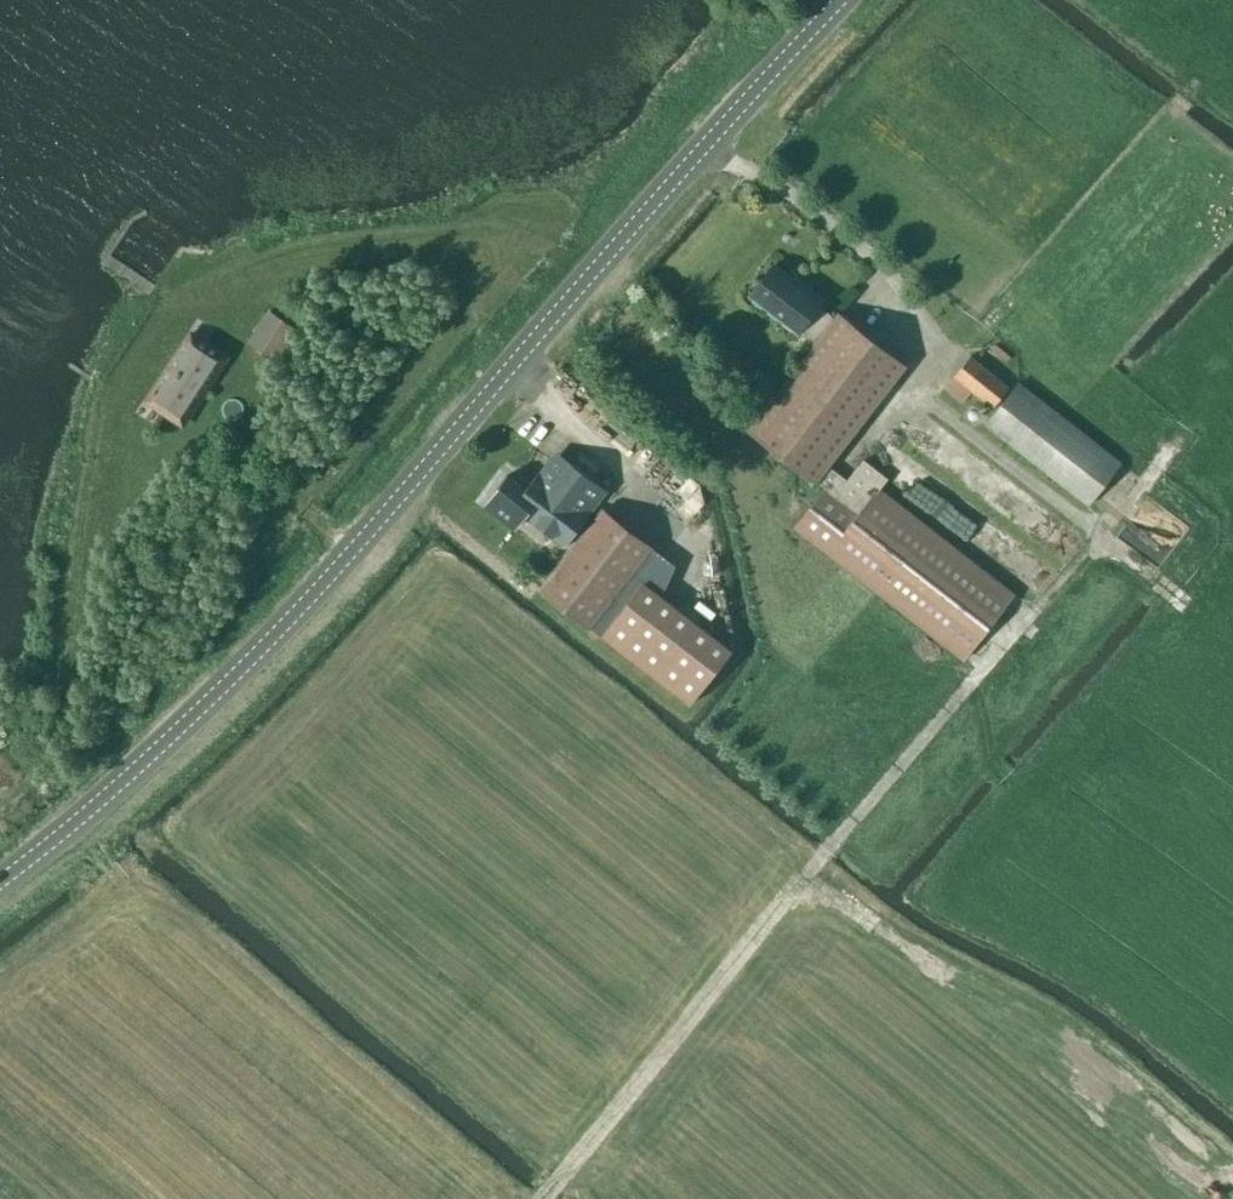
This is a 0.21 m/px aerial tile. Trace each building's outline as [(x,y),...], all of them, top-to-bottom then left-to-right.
[(827,487),(795,528),(963,660),(1015,594),(880,489),(888,478),(864,460),(859,466),(859,465),(847,480),(830,466),(907,367),(838,313),(835,317),(819,305),(824,299),(794,276),(793,279),(774,264),(750,295),(799,332),(800,330),(815,342),(749,428),(818,482),(818,481),(827,487)] [(248,342),(277,362),(298,331),(269,311),(248,342)] [(192,334),(147,400),(181,423),(226,357),(192,334)] [(970,356),(945,387),(963,402),(973,390),(993,407),(1009,387),(970,356)] [(577,393),(585,379),(572,371),(564,385),(577,393)] [(1019,383),(986,425),(1088,504),(1121,463),(1019,383)] [(907,490),(923,469),(907,457),(891,478),(907,490)] [(539,473),(540,472),(539,471),(526,489),(507,475),(486,502),(518,526),(530,511),(568,541),(563,547),(565,547),(592,512),(591,511),(590,512),(581,505),(596,487),(565,463),(551,482),(539,473)] [(1168,548),(1188,519),(1148,492),(1126,525),(1147,539),(1149,536),(1168,548)] [(602,509),(540,589),(690,704),(732,650),(662,596),(675,565),(602,509)]
